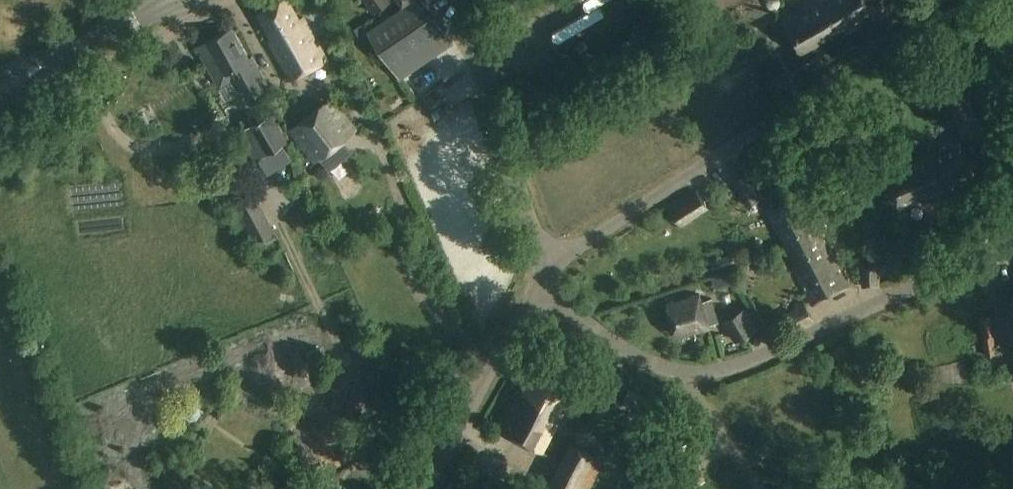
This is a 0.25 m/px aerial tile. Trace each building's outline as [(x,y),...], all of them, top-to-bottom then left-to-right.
[(287,0),(284,0),(258,14),(273,40),(269,43),(291,81),(327,61),(303,18),(299,20),(287,0)] [(373,12),(390,0),(365,0),(373,12)] [(405,6),(369,31),(400,77),(453,41),(425,0),(401,0),(405,6)] [(782,19),(801,51),(840,28),(841,30),(846,27),(848,32),(884,11),(878,0),(816,0),(782,19)] [(250,60),(232,28),(199,46),(206,59),(204,60),(220,88),(232,82),(243,101),(271,86),(255,57),(250,60)] [(33,95),(68,70),(62,62),(28,87),(33,95)] [(963,138),(985,128),(966,89),(945,99),(963,138)] [(333,95),(289,129),(315,163),(359,128),(333,95)] [(288,141),(271,113),(238,133),(255,161),(288,141)] [(976,177),(957,137),(928,150),(931,154),(886,175),(900,206),(931,192),(933,197),(976,177)] [(761,200),(749,174),(734,181),(747,207),(761,200)] [(835,190),(845,210),(857,204),(847,184),(835,190)] [(790,249),(820,231),(809,210),(810,209),(800,189),(767,209),(778,233),(781,232),(790,249)] [(710,209),(698,190),(670,208),(682,227),(710,209)] [(276,229),(258,194),(236,205),(254,240),(276,229)] [(820,231),(790,249),(801,273),(798,274),(813,305),(851,286),(835,256),(833,257),(820,231)] [(709,261),(713,271),(736,263),(733,253),(709,261)] [(880,287),(879,263),(862,264),(863,288),(880,287)] [(729,271),(712,277),(715,288),(733,282),(729,271)] [(997,292),(1012,356),(1012,288),(997,292)] [(702,302),(700,294),(668,303),(677,335),(709,327),(708,326),(713,325),(713,324),(719,322),(713,299),(702,302)] [(815,320),(804,299),(795,304),(797,307),(782,315),(791,332),(815,320)] [(760,329),(747,306),(723,320),(735,342),(760,329)] [(980,316),(986,355),(997,354),(991,314),(980,316)] [(581,372),(546,352),(524,391),(519,388),(498,428),(543,453),(564,413),(559,411),(581,372)] [(659,393),(626,378),(616,399),(650,414),(659,393)] [(549,488),(552,488),(578,488),(580,487),(584,488),(590,488),(604,462),(573,445),(549,488)]
